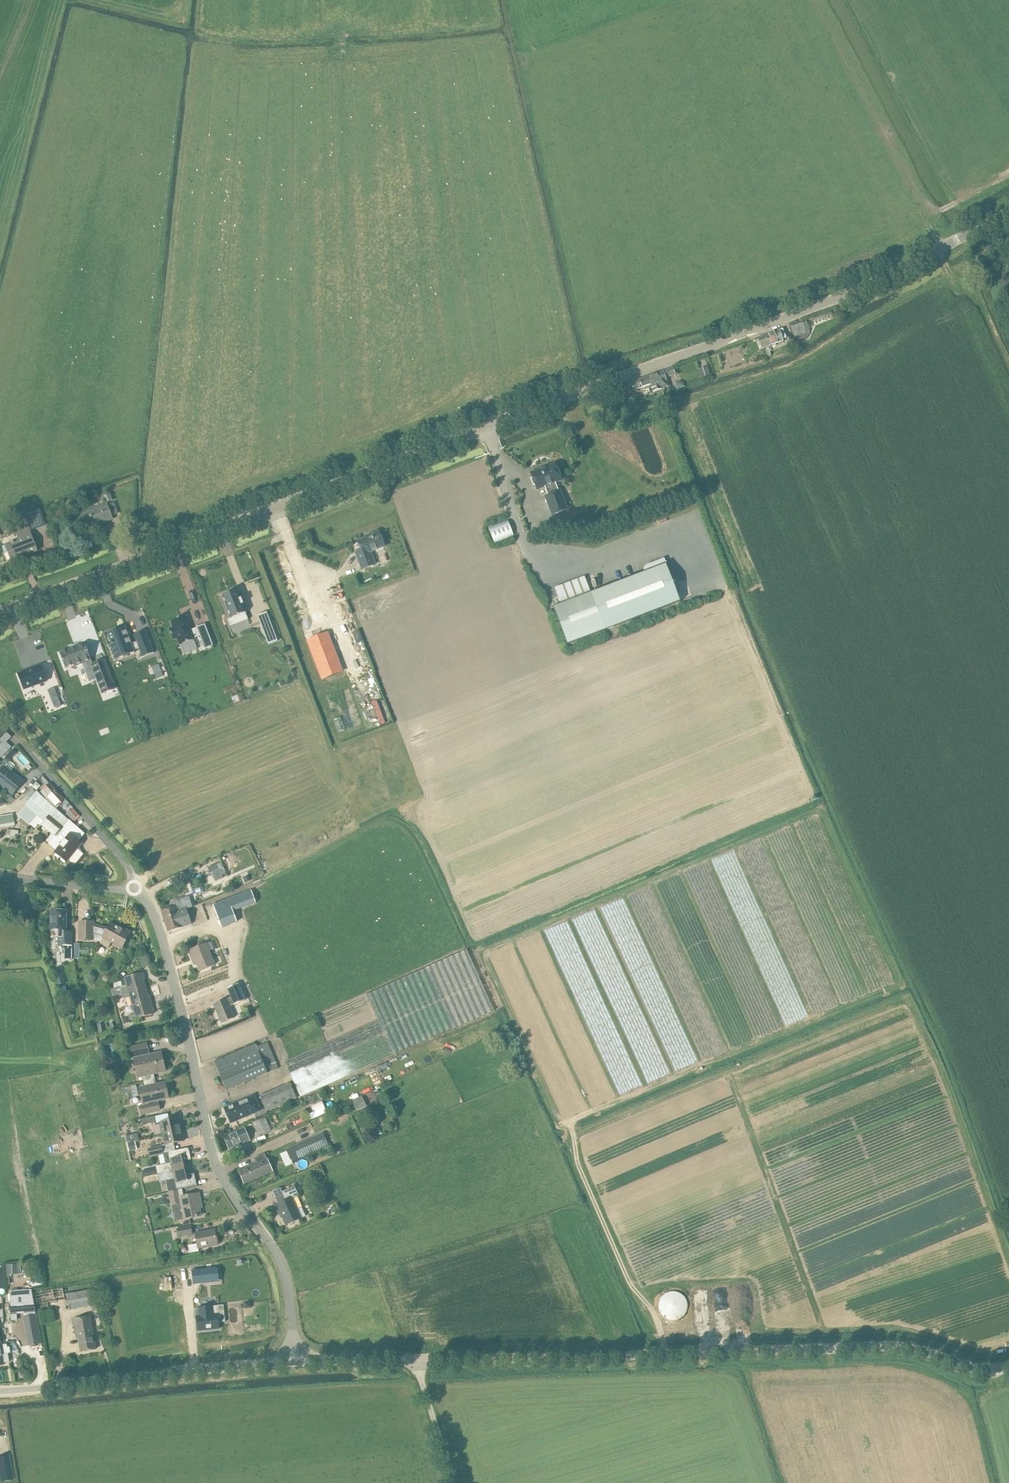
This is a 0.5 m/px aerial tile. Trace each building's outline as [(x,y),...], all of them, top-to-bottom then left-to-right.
[(830,312),(811,320),(813,324),(832,316),(830,312)] [(790,326),(795,341),(800,340),(807,337),(810,331),(806,321),(803,322),(803,321),(790,326)] [(764,347),(767,357),(771,356),(768,346),(782,340),(782,338),(786,337),(783,328),(757,337),(761,348),(764,347)] [(628,383),(631,392),(650,385),(653,392),(662,388),(669,386),(666,378),(676,374),(673,367),(628,383)] [(699,371),(702,380),(702,381),(711,378),(708,368),(699,371)] [(674,382),(676,389),(685,387),(684,384),(682,379),(674,382)] [(544,496),(551,516),(568,510),(561,490),(558,491),(555,483),(561,481),(554,464),(530,473),(537,490),(545,487),(548,495),(544,496)] [(106,503),(113,500),(110,492),(103,495),(106,503)] [(68,519),(72,531),(92,523),(94,526),(113,518),(112,516),(118,514),(114,503),(108,505),(107,504),(68,519)] [(508,520),(489,528),(495,544),(514,536),(508,520)] [(6,545),(11,561),(37,551),(28,527),(16,531),(20,540),(6,545)] [(355,552),(362,570),(375,565),(370,552),(384,547),(378,531),(366,536),(367,538),(357,541),(361,550),(355,552)] [(553,606),(568,644),(680,601),(664,559),(647,565),(649,570),(553,606)] [(237,591),(222,597),(230,618),(227,620),(229,627),(248,620),(242,605),(243,605),(243,604),(242,604),(240,600),(241,599),(240,599),(237,591)] [(263,630),(272,627),(266,611),(257,614),(263,630)] [(173,627),(170,628),(174,639),(178,638),(180,645),(195,639),(195,638),(200,636),(205,649),(214,645),(205,623),(197,627),(197,628),(192,630),(186,616),(171,622),(173,627)] [(124,627),(108,633),(112,644),(115,643),(120,658),(134,653),(124,627)] [(143,657),(154,653),(145,631),(134,635),(137,642),(139,649),(143,657)] [(328,636),(307,643),(321,682),(342,674),(328,636)] [(85,644),(59,653),(65,668),(74,665),(75,667),(86,663),(89,672),(94,670),(102,694),(115,689),(104,660),(93,664),(85,644)] [(41,666),(18,674),(24,689),(47,681),(41,666)] [(2,760),(15,748),(8,741),(11,738),(6,732),(0,726),(0,758),(2,760)] [(23,781),(4,767),(0,772),(0,784),(4,788),(7,785),(15,791),(23,781)] [(43,789),(40,792),(47,801),(57,809),(59,807),(58,806),(62,803),(66,807),(69,804),(65,799),(65,800),(50,783),(43,789)] [(68,860),(75,866),(84,854),(77,849),(82,843),(80,841),(85,834),(69,820),(56,809),(57,809),(47,801),(39,794),(33,788),(24,799),(28,802),(17,814),(29,825),(34,819),(41,825),(43,822),(45,823),(44,825),(56,834),(49,844),(56,850),(55,852),(67,862),(68,860)] [(66,813),(73,820),(78,815),(72,808),(66,813)] [(15,826),(13,814),(0,816),(0,828),(15,826)] [(217,865),(216,864),(208,868),(210,874),(212,873),(219,870),(221,876),(226,874),(221,863),(217,865)] [(251,890),(213,905),(222,928),(237,922),(233,911),(256,902),(251,890)] [(162,911),(168,931),(182,927),(175,907),(162,911)] [(64,959),(72,959),(73,932),(66,931),(66,911),(51,910),(51,930),(52,930),(52,936),(57,937),(57,945),(64,946),(64,959)] [(111,942),(122,948),(130,933),(122,929),(121,931),(110,925),(108,928),(94,924),(94,921),(79,921),(79,941),(94,941),(94,935),(103,937),(100,943),(108,948),(111,942)] [(194,957),(199,971),(215,965),(209,951),(214,949),(211,942),(206,944),(188,951),(191,958),(194,957)] [(284,1061),(300,1096),(394,1054),(494,1011),(466,949),(367,994),(378,1020),(284,1061)] [(147,955),(140,957),(142,967),(149,966),(147,955)] [(110,989),(112,997),(115,996),(115,995),(122,994),(146,987),(142,973),(124,978),(126,985),(122,986),(121,982),(114,983),(114,988),(110,989)] [(63,977),(56,979),(58,985),(64,983),(63,977)] [(214,1004),(222,1023),(234,1017),(230,1007),(246,1000),(239,984),(227,989),(231,998),(227,999),(226,999),(214,1004)] [(146,987),(122,994),(123,999),(130,997),(132,1005),(150,1000),(146,987)] [(128,1016),(129,1021),(136,1019),(153,1014),(150,1000),(132,1005),(134,1014),(128,1016)] [(213,1061),(226,1092),(268,1073),(279,1068),(268,1042),(257,1047),(255,1043),(213,1061)] [(143,1076),(144,1082),(155,1079),(154,1074),(165,1071),(161,1052),(149,1055),(147,1043),(125,1048),(127,1059),(134,1057),(134,1059),(138,1077),(143,1076)] [(116,1077),(110,1083),(115,1088),(121,1082),(116,1077)] [(155,1079),(144,1082),(145,1087),(139,1088),(143,1103),(138,1104),(141,1116),(160,1111),(158,1100),(168,1098),(165,1082),(156,1084),(155,1079)] [(266,1111),(297,1099),(290,1083),(259,1096),(266,1111)] [(225,1108),(231,1122),(259,1110),(253,1096),(225,1108)] [(156,1122),(155,1116),(141,1119),(142,1124),(156,1122)] [(162,1133),(181,1129),(179,1118),(160,1122),(162,1133)] [(271,1131),(265,1118),(253,1123),(259,1136),(271,1131)] [(244,1127),(223,1136),(228,1150),(250,1141),(244,1127)] [(181,1129),(162,1133),(165,1145),(184,1140),(181,1129)] [(137,1132),(125,1134),(127,1140),(138,1138),(137,1132)] [(292,1164),(330,1148),(324,1133),(285,1149),(292,1164)] [(52,1145),(53,1152),(67,1150),(65,1142),(52,1145)] [(162,1145),(147,1148),(149,1156),(164,1153),(162,1145)] [(156,1167),(157,1174),(188,1167),(187,1160),(191,1159),(188,1148),(168,1152),(171,1163),(156,1167)] [(240,1171),(245,1182),(263,1174),(272,1170),(265,1153),(254,1158),(257,1164),(240,1171)] [(175,1183),(177,1189),(196,1185),(194,1174),(190,1175),(188,1167),(157,1174),(159,1183),(175,1179),(175,1183)] [(281,1213),(286,1225),(301,1218),(305,1216),(302,1207),(297,1209),(292,1199),(299,1196),(295,1186),(282,1192),(286,1201),(276,1205),(279,1214),(281,1213)] [(181,1204),(184,1219),(201,1216),(198,1202),(201,1202),(199,1193),(183,1196),(182,1189),(168,1192),(171,1206),(181,1204)] [(178,1237),(193,1234),(191,1226),(177,1229),(178,1237)] [(215,1229),(195,1233),(198,1249),(218,1245),(215,1229)] [(211,1268),(192,1270),(194,1284),(212,1282),(211,1268)] [(35,1292),(39,1311),(48,1309),(47,1303),(65,1299),(63,1287),(35,1292)] [(34,1303),(31,1290),(10,1291),(11,1305),(11,1315),(35,1313),(34,1303)] [(68,1304),(95,1300),(94,1290),(66,1294),(68,1304)] [(667,1293),(666,1293),(665,1294),(664,1295),(663,1295),(662,1296),(661,1297),(661,1298),(660,1300),(659,1301),(659,1302),(659,1303),(659,1304),(658,1306),(658,1307),(659,1308),(659,1309),(659,1311),(660,1312),(660,1313),(661,1314),(662,1315),(662,1316),(663,1317),(664,1318),(665,1318),(666,1319),(668,1320),(669,1320),(670,1320),(671,1320),(673,1321),(674,1321),(675,1320),(676,1320),(678,1320),(679,1319),(680,1319),(681,1318),(682,1317),(683,1317),(684,1316),(685,1315),(685,1314),(686,1313),(686,1311),(687,1310),(687,1309),(687,1308),(687,1306),(687,1305),(687,1304),(687,1303),(687,1301),(686,1300),(686,1299),(685,1298),(684,1297),(684,1296),(683,1295),(682,1294),(681,1294),(679,1293),(678,1293),(677,1292),(676,1292),(675,1292),(673,1291),(672,1292),(671,1292),(670,1292),(668,1292),(667,1293)] [(196,1316),(198,1331),(219,1328),(218,1323),(225,1322),(224,1305),(217,1306),(217,1313),(196,1316)] [(30,1345),(42,1343),(37,1315),(25,1317),(30,1345)] [(78,1338),(80,1352),(96,1349),(90,1317),(73,1320),(77,1338),(78,1338)] [(0,1344),(0,1365),(4,1364),(4,1362),(9,1362),(7,1352),(10,1351),(9,1345),(7,1345),(7,1342),(1,1344),(0,1344)] [(0,1456),(0,1474),(1,1481),(13,1479),(8,1455),(0,1456)]
